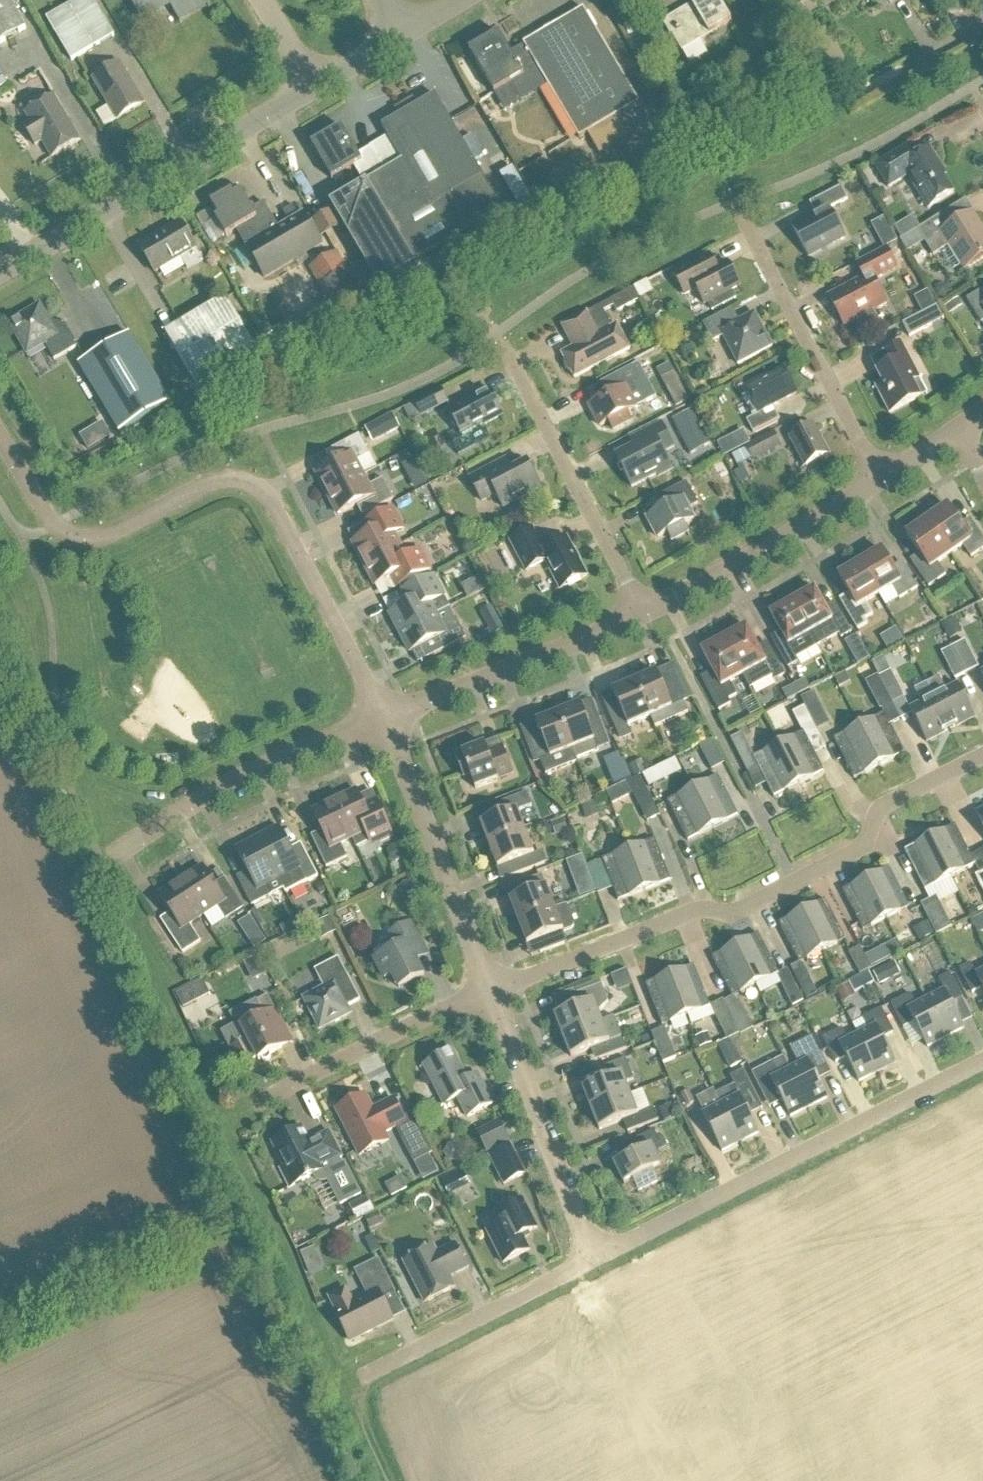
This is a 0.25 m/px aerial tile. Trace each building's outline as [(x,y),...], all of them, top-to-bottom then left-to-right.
[(27,31),(8,0),(0,0),(0,47),(27,31)] [(81,1),(48,21),(73,62),(114,37),(92,0),(81,0),(81,1)] [(144,24),(171,8),(181,26),(211,8),(206,0),(129,0),(144,24)] [(718,0),(709,0),(703,3),(702,1),(669,21),(676,33),(672,35),(682,53),(732,23),(718,0)] [(797,8),(812,0),(793,0),(797,8)] [(536,66),(562,111),(580,141),(640,105),(584,11),(511,54),(500,35),(470,53),(495,96),(525,78),(523,74),(536,66)] [(117,122),(145,105),(121,65),(94,82),(117,122)] [(343,129),(312,147),(324,167),(333,182),(355,169),(365,186),(331,206),(335,212),(344,228),(382,293),(383,295),(420,274),(416,267),(470,235),(473,241),(508,221),(484,179),(444,111),(436,97),(419,107),(414,100),(396,111),(400,118),(382,128),(389,139),(372,149),(359,157),(343,129)] [(36,149),(43,144),(53,160),(81,144),(55,98),(26,115),(30,122),(23,127),(36,149)] [(914,160),(907,149),(876,168),(889,190),(908,178),(929,211),(954,195),(937,167),(939,166),(930,151),(914,160)] [(513,170),(500,178),(521,212),(533,205),(513,170)] [(848,202),(841,189),(810,205),(817,217),(793,230),(809,258),(845,239),(830,211),(848,202)] [(240,190),(212,206),(220,219),(216,221),(227,239),(237,233),(265,280),(323,247),(320,242),(311,226),(309,224),(304,214),(279,229),(265,205),(253,212),(240,190)] [(545,214),(556,207),(549,195),(538,202),(545,214)] [(211,211),(197,219),(202,228),(216,220),(211,211)] [(335,212),(311,226),(320,242),(344,228),(335,212)] [(947,214),(918,232),(934,258),(952,247),(968,271),(982,262),(982,236),(970,216),(954,226),(947,214)] [(878,221),(888,246),(902,240),(893,215),(878,221)] [(205,264),(197,251),(182,224),(140,249),(156,275),(178,262),(186,275),(205,264)] [(900,243),(887,250),(891,256),(896,267),(909,261),(900,243)] [(868,279),(830,298),(845,328),(857,321),(861,328),(863,327),(864,330),(876,323),(875,321),(877,320),(874,313),(887,306),(874,280),(897,268),(891,256),(887,250),(863,262),(865,266),(862,267),(868,279)] [(310,270),(337,317),(366,300),(340,253),(310,270)] [(709,257),(699,263),(674,276),(685,297),(697,291),(705,307),(708,305),(712,314),(737,301),(732,292),(741,288),(728,264),(716,270),(709,257)] [(662,276),(648,283),(654,294),(667,287),(662,276)] [(920,295),(926,310),(940,305),(934,289),(920,295)] [(570,374),(572,375),(575,380),(631,351),(618,327),(613,330),(604,313),(614,308),(618,315),(641,302),(635,290),(612,303),(588,315),(563,328),(574,350),(563,356),(565,361),(565,363),(565,365),(565,366),(565,368),(565,369),(566,370),(566,371),(567,372),(568,373),(570,374)] [(967,301),(982,325),(982,292),(967,301)] [(197,387),(257,352),(226,300),(167,335),(197,387)] [(945,308),(950,316),(963,308),(958,300),(945,308)] [(55,331),(41,307),(10,325),(28,357),(45,346),(55,363),(79,349),(65,325),(55,331)] [(739,324),(733,311),(704,326),(713,344),(724,339),(739,367),(773,349),(755,315),(739,324)] [(925,315),(903,326),(910,339),(932,328),(925,315)] [(121,436),(163,411),(121,342),(80,367),(121,436)] [(920,380),(901,345),(871,360),(884,385),(877,389),(891,415),(921,399),(913,384),(920,380)] [(628,415),(637,410),(658,399),(639,365),(601,385),(608,399),(590,408),(601,429),(610,424),(614,432),(632,423),(628,415)] [(797,397),(783,370),(746,390),(759,416),(747,423),(754,435),(780,421),(774,409),(797,397)] [(415,405),(422,418),(449,404),(442,391),(415,405)] [(490,391),(449,412),(463,439),(451,445),(458,460),(490,443),(482,429),(504,418),(490,391)] [(681,418),(673,422),(676,429),(691,457),(712,446),(693,412),(681,418)] [(394,416),(380,422),(387,435),(400,428),(394,416)] [(675,449),(663,426),(639,438),(646,451),(619,464),(632,490),(658,476),(659,479),(673,471),(664,454),(675,449)] [(807,469),(829,457),(813,427),(791,438),(807,469)] [(738,453),(751,446),(745,434),(732,441),(738,453)] [(753,462),(782,447),(775,434),(747,449),(753,462)] [(317,474),(328,496),(364,477),(357,464),(370,457),(360,437),(346,445),(352,456),(317,474)] [(409,464),(423,486),(433,481),(419,458),(409,464)] [(542,490),(529,465),(505,477),(499,465),(470,480),(482,504),(496,496),(504,510),(542,490)] [(740,471),(733,475),(739,486),(750,481),(744,469),(743,466),(738,468),(740,471)] [(364,477),(328,496),(339,517),(358,508),(363,518),(394,502),(384,481),(370,488),(364,477)] [(687,484),(660,498),(666,510),(648,520),(659,540),(669,535),(675,546),(691,538),(685,526),(695,521),(690,511),(699,506),(687,484)] [(409,515),(421,509),(415,497),(403,503),(409,515)] [(928,523),(951,556),(964,548),(972,559),(982,552),(982,539),(974,525),(964,532),(948,509),(928,523)] [(354,545),(365,567),(401,548),(395,537),(405,532),(394,511),(367,525),(372,535),(354,545)] [(951,556),(928,523),(907,537),(923,560),(914,567),(929,589),(947,577),(938,565),(951,556)] [(545,552),(533,530),(510,542),(527,574),(546,564),(561,593),(588,579),(568,540),(545,552)] [(401,548),(365,567),(376,588),(395,578),(400,589),(431,572),(421,552),(407,559),(401,548)] [(883,553),(861,565),(879,596),(893,588),(900,601),(918,590),(905,569),(896,574),(883,553)] [(879,596),(861,565),(840,578),(853,600),(843,606),(858,632),(868,626),(866,621),(874,617),(866,604),(879,596)] [(391,616),(401,636),(437,617),(432,607),(447,599),(435,577),(403,594),(409,606),(391,616)] [(815,592),(794,604),(811,635),(825,628),(832,640),(840,636),(842,640),(852,634),(838,608),(828,614),(815,592)] [(811,635),(794,604),(772,616),(784,638),(774,644),(789,670),(799,664),(797,660),(805,655),(818,648),(811,635)] [(926,628),(936,622),(928,609),(918,615),(926,628)] [(437,617),(401,636),(411,655),(430,646),(435,656),(466,640),(457,621),(443,628),(437,617)] [(480,637),(483,643),(494,637),(497,635),(504,631),(505,631),(505,630),(499,620),(498,620),(488,626),(490,631),(487,633),(480,637)] [(944,625),(951,640),(962,635),(955,620),(944,625)] [(747,629),(725,641),(744,677),(758,670),(765,683),(773,678),(775,683),(786,677),(769,646),(759,652),(747,629)] [(967,640),(954,647),(968,674),(980,668),(967,640)] [(731,685),(744,677),(725,641),(703,653),(716,678),(704,684),(720,713),(732,706),(730,702),(738,697),(731,685)] [(968,674),(954,647),(941,654),(955,681),(968,674)] [(890,674),(880,679),(893,706),(904,700),(890,674)] [(658,675),(636,684),(651,719),(655,729),(689,715),(683,702),(690,699),(680,675),(661,683),(658,675)] [(867,684),(881,712),(893,706),(880,679),(879,678),(867,684)] [(959,688),(948,694),(940,679),(928,685),(935,700),(952,732),(976,720),(959,688)] [(794,688),(799,697),(810,692),(805,682),(794,688)] [(651,719),(636,684),(614,694),(617,702),(606,707),(620,740),(632,735),(629,729),(651,719)] [(807,707),(819,730),(819,731),(832,724),(815,692),(802,699),(807,707)] [(952,732),(935,700),(911,712),(927,744),(952,732)] [(582,707),(559,716),(577,762),(599,753),(598,749),(610,745),(596,711),(585,715),(582,707)] [(807,707),(793,714),(804,734),(805,734),(806,736),(819,730),(807,707)] [(577,762),(559,716),(537,725),(540,733),(525,739),(534,763),(540,761),(547,778),(578,765),(577,762)] [(885,716),(860,728),(880,768),(906,755),(885,716)] [(880,768),(860,728),(835,741),(855,781),(880,768)] [(804,734),(780,747),(800,787),(825,774),(806,736),(805,734),(804,734)] [(759,769),(775,800),(800,787),(780,747),(755,759),(743,735),(731,741),(749,775),(759,769)] [(711,770),(724,763),(713,742),(700,748),(711,770)] [(477,754),(475,749),(455,756),(465,781),(471,779),(476,791),(499,783),(498,780),(514,774),(504,749),(489,755),(487,750),(477,754)] [(642,762),(630,768),(635,779),(647,773),(642,762)] [(630,779),(625,768),(614,773),(619,784),(630,779)] [(646,776),(642,778),(643,779),(648,789),(660,783),(662,782),(666,780),(660,769),(654,772),(651,773),(646,776)] [(641,778),(628,785),(634,796),(648,824),(661,817),(641,778)] [(719,778),(694,791),(714,831),(739,818),(719,778)] [(628,784),(607,794),(613,806),(634,796),(628,785),(628,784)] [(714,831),(694,791),(669,804),(689,844),(714,831)] [(358,793),(336,804),(353,840),(366,834),(371,844),(379,840),(381,844),(394,839),(373,794),(364,798),(366,802),(363,804),(358,793)] [(482,826),(491,848),(526,835),(518,813),(532,807),(527,795),(486,811),(490,823),(482,826)] [(595,802),(582,807),(587,820),(600,815),(595,802)] [(353,840),(336,804),(314,814),(323,833),(312,838),(327,870),(348,860),(342,846),(353,840)] [(564,821),(552,826),(556,838),(568,834),(564,821)] [(956,827),(931,840),(951,880),(976,867),(956,827)] [(280,830),(259,841),(280,881),(288,895),(319,879),(302,846),(291,852),(280,830)] [(526,835),(491,848),(499,871),(507,868),(512,879),(546,866),(541,854),(535,857),(526,835)] [(951,880),(931,840),(906,853),(926,893),(951,880)] [(280,881),(259,841),(237,852),(248,874),(238,879),(253,908),(274,897),(268,887),(280,881)] [(656,841),(630,852),(646,893),(672,883),(656,841)] [(399,847),(387,852),(392,864),(404,859),(399,847)] [(646,893),(630,852),(603,862),(619,904),(646,893)] [(569,864),(573,876),(587,871),(583,859),(569,864)] [(204,869),(182,884),(204,918),(218,909),(227,922),(245,910),(225,880),(216,887),(204,869)] [(890,869),(867,881),(887,921),(910,909),(890,869)] [(511,902),(520,925),(555,911),(547,889),(544,890),(540,878),(515,888),(520,899),(511,902)] [(887,921),(867,881),(844,893),(864,933),(887,921)] [(412,883),(399,889),(405,900),(417,894),(412,883)] [(204,918),(182,884),(160,898),(172,915),(162,922),(184,956),(202,944),(190,927),(204,918)] [(317,889),(320,897),(328,893),(325,885),(317,889)] [(922,906),(937,936),(952,929),(938,898),(922,906)] [(826,902),(803,914),(823,954),(846,942),(826,902)] [(555,911),(520,925),(529,947),(537,944),(541,956),(566,946),(561,935),(573,930),(575,927),(567,907),(555,911)] [(823,954),(803,914),(780,925),(800,965),(803,964),(823,954)] [(330,919),(318,926),(324,937),(336,930),(330,919)] [(297,920),(287,925),(291,934),(301,929),(297,920)] [(425,949),(412,924),(391,934),(399,948),(375,960),(386,980),(393,977),(400,990),(425,978),(413,955),(425,949)] [(914,931),(920,944),(935,936),(929,924),(914,931)] [(260,932),(248,939),(255,951),(267,943),(260,932)] [(759,936),(736,948),(757,988),(780,976),(759,936)] [(757,988),(736,948),(713,959),(734,999),(757,988)] [(850,954),(860,976),(872,970),(861,949),(850,954)] [(867,958),(866,958),(872,969),(883,964),(877,952),(875,953),(867,958)] [(361,1002),(339,960),(316,972),(325,990),(305,1001),(321,1031),(345,1019),(342,1013),(361,1002)] [(800,965),(792,969),(807,1001),(818,995),(803,964),(800,965)] [(875,975),(881,987),(902,976),(895,964),(875,975)] [(977,977),(971,965),(960,971),(973,995),(982,990),(982,974),(977,977)] [(695,967),(671,977),(687,1019),(711,1009),(695,967)] [(618,974),(623,989),(639,983),(633,968),(618,974)] [(788,971),(778,977),(793,1008),(804,1002),(788,971)] [(867,975),(850,984),(855,995),(873,986),(867,975)] [(946,993),(927,1002),(946,1040),(965,1030),(953,1006),(963,1000),(951,976),(940,981),(946,993)] [(687,1019),(671,977),(647,986),(663,1028),(687,1019)] [(849,985),(837,990),(843,1004),(855,998),(849,985)] [(556,1018),(564,1039),(603,1024),(599,1015),(609,1004),(603,987),(576,997),(580,1009),(556,1018)] [(177,996),(184,1011),(198,1003),(191,989),(177,996)] [(946,1040),(927,1002),(917,1007),(911,996),(892,1006),(905,1030),(915,1025),(928,1049),(946,1040)] [(240,1069),(258,1060),(260,1063),(262,1061),(264,1064),(268,1064),(271,1063),(272,1060),(272,1057),(293,1045),(269,998),(232,1017),(237,1027),(223,1034),(240,1069)] [(727,1008),(740,1035),(742,1037),(754,1031),(740,1003),(728,1009),(727,1008)] [(714,1014),(728,1041),(740,1035),(727,1008),(714,1014)] [(869,1032),(859,1037),(878,1075),(897,1065),(884,1040),(895,1035),(883,1011),(863,1020),(869,1032)] [(603,1024),(564,1039),(572,1060),(596,1050),(601,1062),(628,1051),(620,1031),(607,1035),(603,1024)] [(666,1029),(652,1035),(663,1064),(677,1059),(666,1029)] [(878,1075),(859,1037),(849,1042),(843,1031),(824,1040),(836,1065),(847,1060),(860,1084),(878,1075)] [(701,1050),(713,1046),(709,1035),(696,1039),(701,1050)] [(811,1109),(829,1100),(816,1075),(829,1069),(813,1038),(791,1049),(800,1067),(791,1071),(811,1109)] [(730,1040),(718,1046),(723,1057),(735,1052),(730,1040)] [(466,1083),(451,1054),(427,1066),(441,1093),(439,1095),(445,1107),(459,1100),(468,1119),(494,1106),(479,1077),(466,1083)] [(811,1109),(791,1071),(785,1059),(753,1075),(766,1101),(779,1094),(791,1119),(811,1109)] [(584,1091),(592,1112),(631,1097),(626,1084),(635,1081),(627,1061),(604,1070),(608,1082),(584,1091)] [(716,1096),(721,1107),(741,1145),(760,1135),(748,1110),(760,1104),(744,1072),(731,1079),(735,1087),(716,1096)] [(696,1089),(681,1095),(686,1108),(702,1102),(696,1089)] [(386,1135),(398,1129),(415,1163),(430,1155),(433,1154),(413,1115),(404,1120),(395,1101),(374,1112),(367,1097),(337,1112),(361,1158),(390,1143),(386,1135)] [(631,1097),(592,1112),(600,1132),(624,1123),(629,1135),(659,1123),(655,1111),(639,1117),(631,1097)] [(673,1106),(660,1111),(665,1124),(678,1119),(673,1106)] [(741,1145),(721,1107),(704,1116),(723,1154),(741,1145)] [(478,1135),(488,1156),(511,1144),(501,1124),(478,1135)] [(340,1207),(362,1196),(345,1164),(342,1166),(340,1161),(343,1160),(330,1134),(311,1144),(304,1129),(296,1133),(273,1145),(285,1169),(281,1171),(291,1190),(314,1178),(314,1179),(314,1180),(315,1180),(315,1181),(316,1182),(317,1182),(317,1183),(318,1183),(319,1184),(320,1184),(321,1184),(322,1184),(323,1184),(324,1184),(325,1184),(326,1184),(327,1183),(328,1183),(340,1207)] [(660,1141),(656,1133),(633,1144),(639,1155),(615,1166),(625,1187),(634,1183),(639,1194),(660,1184),(654,1173),(663,1169),(657,1158),(670,1152),(664,1139),(660,1141)] [(512,1148),(491,1159),(505,1187),(527,1176),(512,1148)] [(430,1155),(415,1163),(425,1182),(440,1175),(430,1155)] [(450,1193),(476,1184),(470,1167),(444,1177),(450,1193)] [(397,1194),(411,1188),(406,1177),(392,1183),(397,1194)] [(375,1214),(368,1201),(351,1209),(358,1222),(375,1214)] [(537,1230),(534,1224),(524,1202),(499,1215),(505,1225),(488,1234),(504,1266),(531,1252),(523,1237),(537,1230)] [(379,1214),(365,1219),(371,1232),(384,1226),(379,1214)] [(374,1237),(365,1241),(372,1255),(380,1251),(374,1237)] [(469,1269),(457,1246),(438,1256),(434,1248),(405,1263),(427,1305),(456,1290),(450,1279),(469,1269)] [(301,1255),(310,1276),(325,1270),(316,1248),(301,1255)] [(328,1298),(337,1314),(351,1344),(393,1322),(382,1300),(395,1293),(379,1261),(356,1273),(368,1298),(355,1305),(347,1289),(328,1298)]
